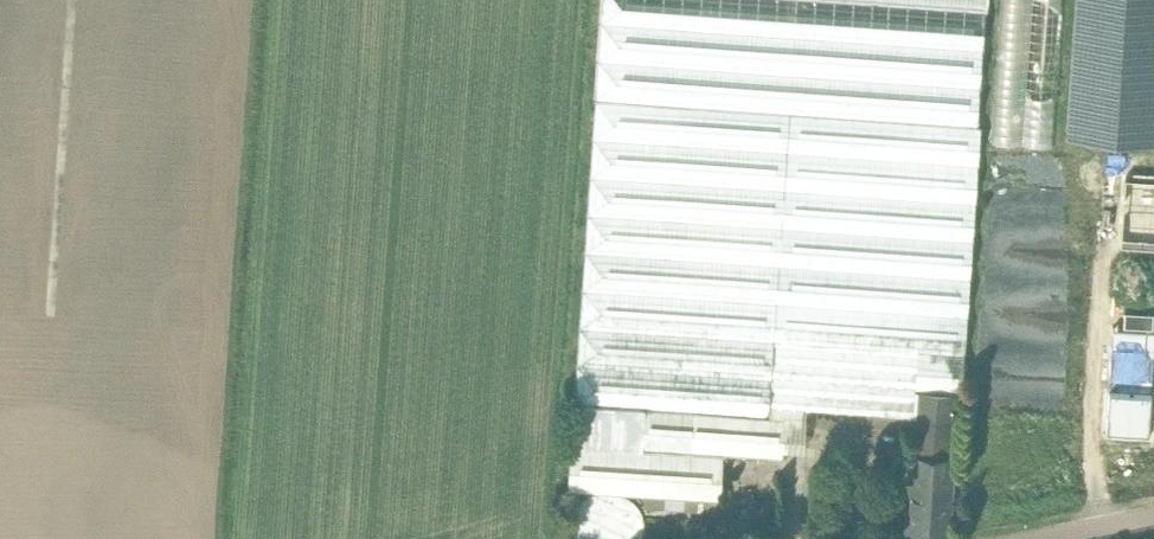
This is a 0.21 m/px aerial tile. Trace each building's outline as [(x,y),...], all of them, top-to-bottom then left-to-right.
[(788,114),(980,129),(989,12),(833,0),(605,0),(598,100),(788,114)] [(989,12),(990,0),(833,0),(989,12)] [(1056,143),(1062,0),(1000,0),(994,140),(1056,143)] [(575,404),(643,408),(768,417),(773,345),(788,114),(598,100),(575,404)] [(963,360),(980,129),(788,114),(773,345),(963,360)] [(1125,176),(1121,243),(1153,245),(1153,178),(1125,176)] [(1107,427),(1150,429),(1153,358),(1153,331),(1146,330),(1145,348),(1111,346),(1107,427)] [(773,345),(768,417),(785,418),(786,406),(913,415),(916,388),(960,391),(963,360),(773,345)] [(960,391),(916,388),(913,415),(905,536),(946,538),(948,538),(950,516),(955,458),(960,391)] [(572,445),(641,451),(643,408),(575,404),(572,445)] [(782,455),(785,418),(768,417),(643,408),(641,451),(723,456),(723,451),(782,455)] [(720,498),(723,456),(641,451),(572,445),(570,464),(569,487),(720,498)] [(642,525),(641,518),(639,513),(636,507),(633,503),(629,500),(624,497),(620,495),(613,494),(607,494),(603,495),(598,497),(592,501),(587,505),(584,510),(582,516),(581,521),(581,527),(582,534),(584,538),(638,538),(639,536),(641,531),(642,525)]
